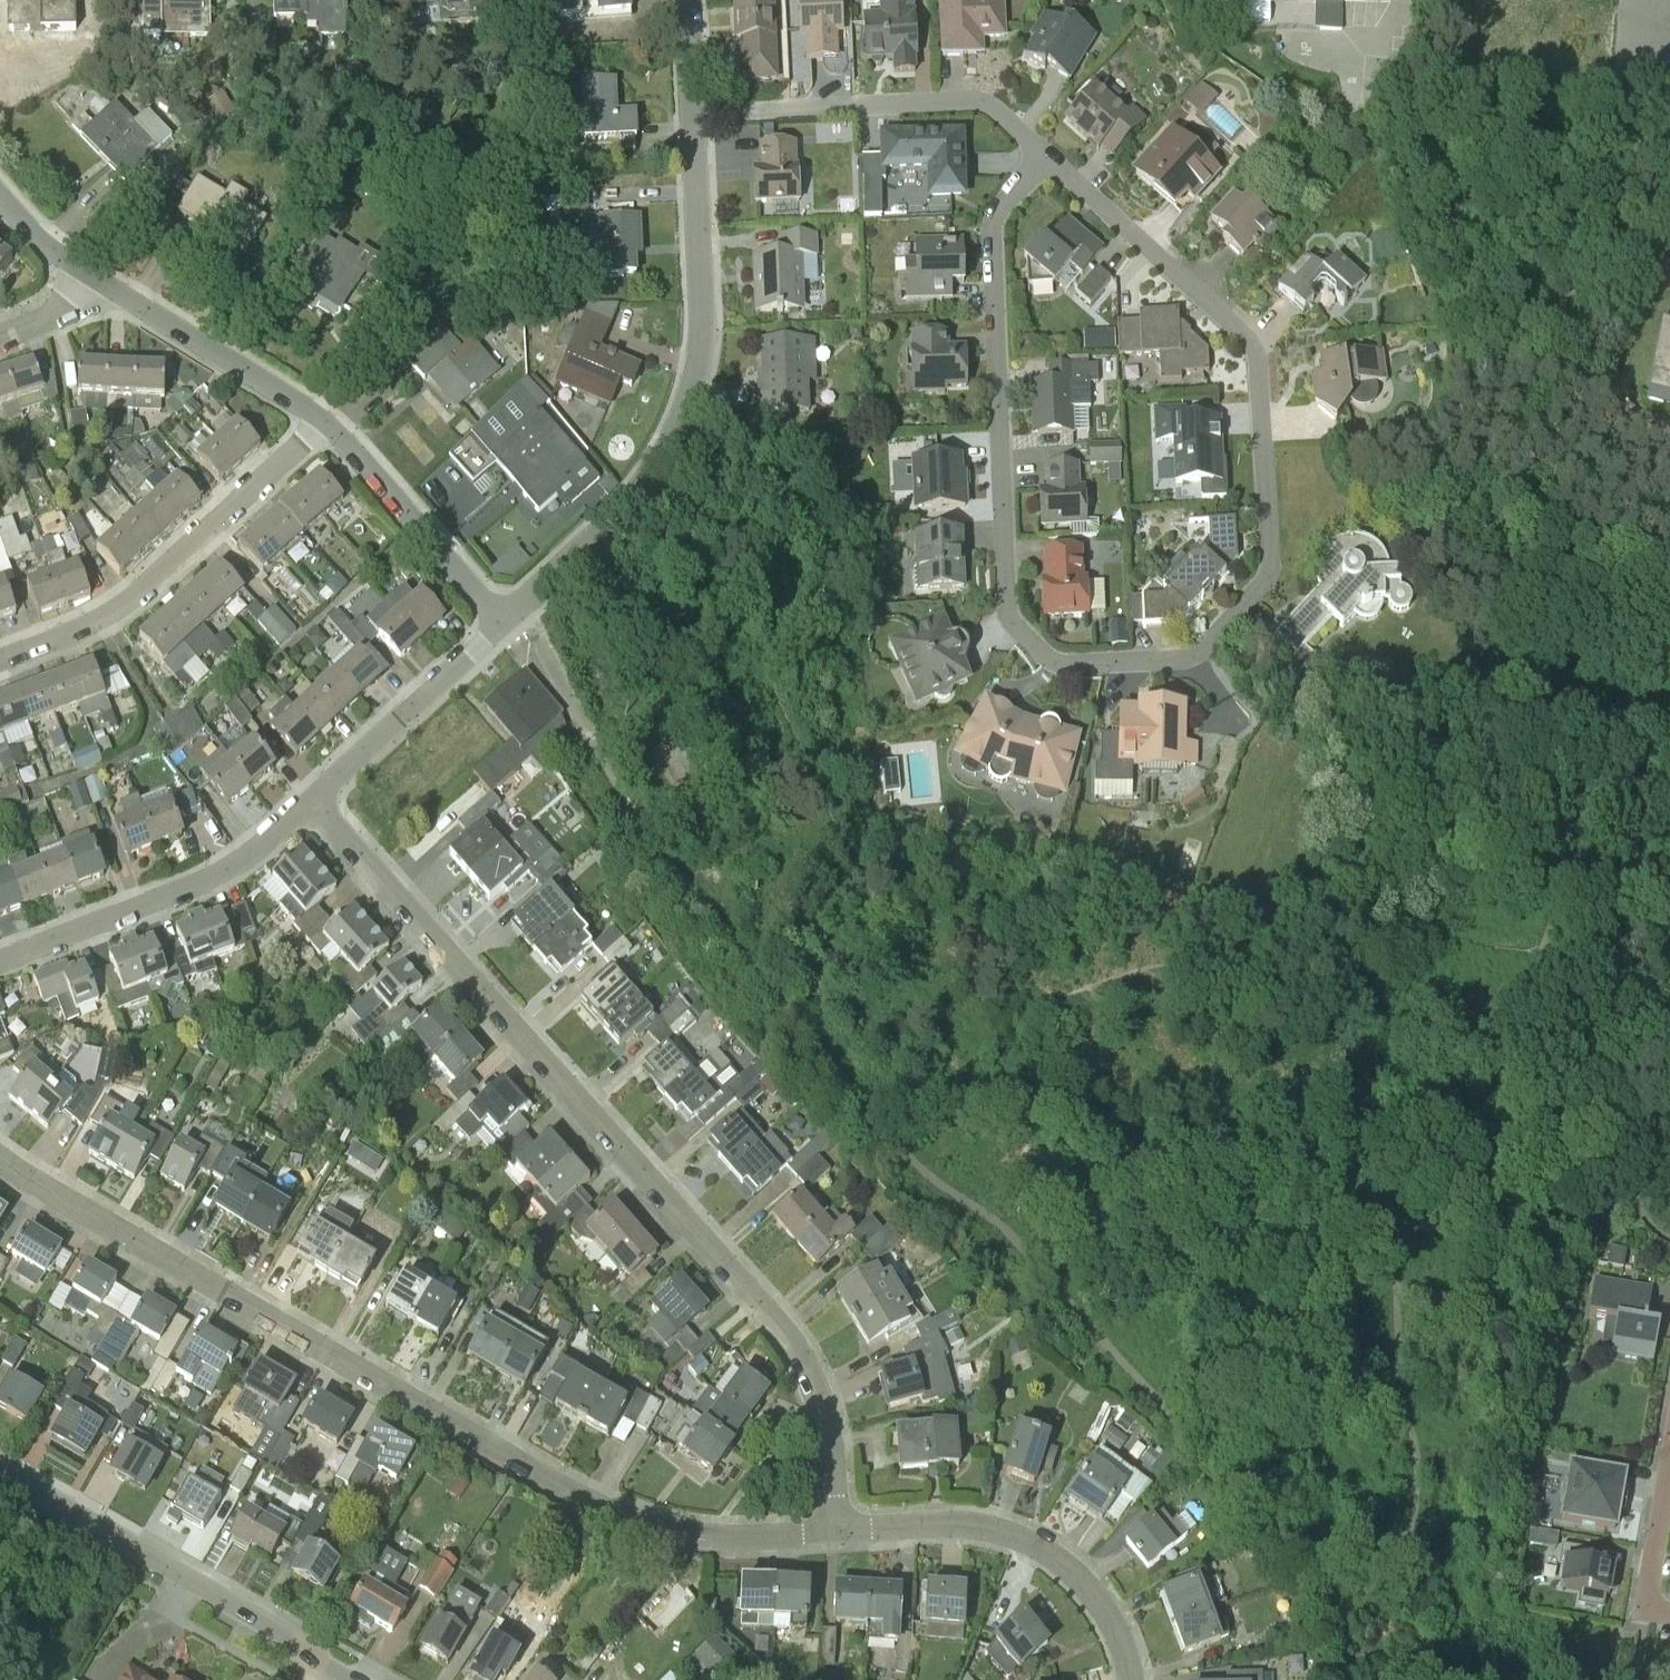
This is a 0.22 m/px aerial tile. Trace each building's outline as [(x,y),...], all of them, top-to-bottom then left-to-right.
[(9,30),(76,30),(76,0),(8,0),(9,30)] [(209,39),(209,0),(141,0),(141,39),(209,39)] [(344,0),(328,0),(313,0),(272,0),(273,21),(303,21),(303,27),(318,27),(318,39),(344,39),(344,0)] [(484,0),(414,0),(414,7),(438,6),(439,23),(485,20),(484,0)] [(559,17),(582,15),(581,3),(622,0),(558,0),(559,17)] [(835,29),(842,29),(840,0),(800,0),(802,33),(808,33),(810,59),(837,57),(835,29)] [(914,58),(913,55),(913,0),(880,0),(881,17),(864,18),(867,61),(871,60),(871,62),(873,65),(876,66),(879,66),(882,64),(883,61),(883,60),(894,59),(894,73),(915,72),(914,58)] [(943,55),(981,53),(980,38),(1004,37),(1002,0),(940,0),(943,55)] [(777,79),(772,3),(735,5),(736,39),(742,39),(744,80),(777,79)] [(1095,37),(1067,20),(1060,32),(1041,21),(1030,38),(1034,41),(1024,58),(1044,70),(1049,62),(1058,67),(1055,71),(1069,80),(1095,37)] [(37,92),(37,75),(22,75),(22,92),(37,92)] [(1118,101),(1133,93),(1124,77),(1109,86),(1118,101)] [(616,115),(615,81),(582,83),(583,114),(580,114),(581,144),(634,142),(633,114),(616,115)] [(1201,82),(1197,87),(1212,101),(1216,97),(1201,82)] [(1127,116),(1096,88),(1066,121),(1099,150),(1102,147),(1112,156),(1145,121),(1133,110),(1127,116)] [(224,91),(207,101),(219,122),(236,112),(224,91)] [(135,122),(116,101),(94,122),(84,112),(70,127),(125,181),(172,136),(148,110),(135,122)] [(764,138),(775,138),(775,126),(764,126),(764,138)] [(1194,200),(1218,174),(1172,132),(1135,173),(1154,190),(1160,183),(1175,197),(1182,189),(1194,200)] [(961,195),(961,136),(884,138),(885,168),(931,167),(932,195),(961,195)] [(795,167),(794,144),(759,145),(760,168),(753,169),(755,203),(798,201),(797,167),(795,167)] [(1215,160),(1210,166),(1218,174),(1224,168),(1215,160)] [(249,195),(231,184),(225,194),(198,178),(192,186),(187,196),(178,212),(246,252),(267,218),(244,204),(249,195)] [(187,196),(192,186),(180,179),(174,189),(187,196)] [(546,213),(563,209),(559,196),(543,200),(546,213)] [(1243,206),(1234,197),(1212,220),(1218,226),(1219,226),(1228,234),(1223,239),(1243,257),(1254,246),(1260,251),(1279,230),(1247,201),(1243,206)] [(635,274),(634,246),(640,245),(639,216),(583,218),(584,251),(602,250),(603,278),(623,278),(623,275),(635,274)] [(1103,249),(1068,220),(1047,243),(1042,238),(1024,258),(1027,260),(1028,285),(1054,283),(1070,264),(1082,274),(1103,249)] [(336,245),(322,236),(293,283),(341,312),(364,275),(350,266),(358,253),(339,241),(336,245)] [(782,313),(782,311),(798,310),(796,256),(816,255),(816,236),(781,237),(781,255),(757,256),(760,312),(776,311),(776,314),(782,313)] [(906,299),(951,298),(950,283),(964,283),(962,240),(915,241),(915,258),(905,258),(906,299)] [(11,261),(10,260),(0,251),(0,274),(11,261)] [(1331,263),(1322,254),(1313,264),(1307,258),(1279,290),(1304,312),(1314,300),(1311,298),(1312,292),(1321,282),(1327,282),(1335,290),(1335,298),(1341,303),(1340,304),(1344,308),(1347,304),(1345,302),(1350,297),(1351,298),(1365,282),(1337,257),(1331,263)] [(1090,304),(1111,280),(1098,268),(1077,292),(1090,304)] [(417,305),(405,315),(412,324),(424,314),(417,305)] [(1209,371),(1208,350),(1179,323),(1178,310),(1139,312),(1140,321),(1117,322),(1119,356),(1159,354),(1160,380),(1182,379),(1181,373),(1209,371)] [(631,386),(638,368),(599,351),(611,323),(585,312),(556,382),(610,405),(620,382),(631,386)] [(1662,322),(1648,388),(1669,392),(1669,323),(1662,322)] [(850,335),(854,339),(861,339),(861,327),(849,328),(850,335)] [(500,371),(466,328),(451,340),(443,331),(408,358),(424,380),(431,375),(457,405),(500,371)] [(1103,350),(1115,349),(1115,330),(1102,331),(1103,350)] [(947,349),(947,334),(913,335),(913,350),(912,350),(913,392),(945,391),(945,387),(966,387),(965,349),(947,349)] [(1430,360),(1440,354),(1431,340),(1421,345),(1430,360)] [(759,413),(808,411),(806,341),(761,342),(763,383),(758,384),(759,413)] [(1386,381),(1382,350),(1353,354),(1353,355),(1346,356),(1345,354),(1321,357),(1323,373),(1312,374),(1316,404),(1336,420),(1351,400),(1350,387),(1358,386),(1358,385),(1386,381)] [(6,373),(20,413),(58,400),(53,373),(39,378),(34,363),(6,373)] [(107,396),(108,366),(79,364),(78,395),(107,396)] [(1073,409),(1090,409),(1089,383),(1098,383),(1097,365),(1048,367),(1049,384),(1031,384),(1032,401),(1036,401),(1037,434),(1074,433),(1073,409)] [(134,410),(135,398),(137,367),(108,366),(107,396),(117,397),(117,409),(134,410)] [(137,367),(135,398),(163,399),(165,368),(137,367)] [(20,413),(6,373),(0,375),(0,408),(2,407),(6,418),(20,413)] [(1356,388),(1357,405),(1382,404),(1381,387),(1356,388)] [(559,492),(591,466),(519,388),(451,453),(477,480),(496,463),(515,484),(520,480),(537,499),(532,504),(546,520),(567,501),(559,492)] [(179,390),(172,396),(173,397),(183,407),(190,400),(194,396),(187,390),(179,390)] [(217,416),(225,409),(215,398),(207,406),(217,416)] [(190,400),(183,407),(194,418),(201,410),(190,400)] [(1158,464),(1158,483),(1202,481),(1203,498),(1228,497),(1226,459),(1220,459),(1218,419),(1185,420),(1185,409),(1155,411),(1156,442),(1174,441),(1175,464),(1158,464)] [(86,411),(70,413),(74,443),(89,441),(86,411)] [(217,441),(240,465),(260,446),(238,422),(217,441)] [(184,446),(193,438),(183,426),(174,434),(184,446)] [(156,433),(142,445),(164,469),(178,457),(156,433)] [(219,484),(240,465),(217,441),(196,459),(219,484)] [(1088,447),(1088,465),(1119,464),(1119,447),(1088,447)] [(960,475),(959,459),(937,460),(937,463),(914,464),(917,509),(965,507),(964,475),(960,475)] [(134,471),(145,482),(153,475),(143,463),(134,471)] [(22,487),(41,481),(35,465),(17,471),(22,487)] [(1078,488),(1077,465),(1048,466),(1049,490),(1040,490),(1041,525),(1086,523),(1085,488),(1078,488)] [(138,489),(145,482),(134,471),(127,478),(138,489)] [(300,493),(323,518),(343,500),(320,475),(300,493)] [(157,495),(180,520),(201,501),(178,476),(157,495)] [(600,487),(609,497),(614,491),(618,486),(610,478),(600,487)] [(302,537),(323,518),(300,493),(280,512),(302,537)] [(160,538),(180,520),(157,495),(137,513),(160,538)] [(282,555),(302,537),(280,512),(260,530),(282,555)] [(80,543),(91,536),(78,513),(67,519),(80,543)] [(139,557),(160,538),(137,513),(116,532),(139,557)] [(1238,558),(1235,518),(1209,520),(1210,548),(1204,554),(1199,549),(1163,588),(1158,584),(1142,601),(1143,628),(1174,626),(1188,611),(1189,612),(1202,599),(1203,600),(1214,588),(1213,587),(1225,573),(1225,572),(1238,558)] [(0,523),(0,541),(8,562),(25,555),(20,540),(12,519),(0,523)] [(1117,526),(1115,531),(1118,535),(1123,534),(1125,530),(1122,526),(1117,526)] [(262,573),(282,555),(260,530),(239,549),(262,573)] [(119,576),(139,557),(116,532),(95,551),(119,576)] [(958,567),(957,534),(916,536),(918,570),(915,570),(915,590),(964,587),(963,567),(958,567)] [(1390,571),(1389,568),(1388,561),(1384,554),(1379,547),(1370,541),(1360,538),(1350,537),(1341,538),(1333,542),(1326,548),(1320,557),(1317,565),(1316,573),(1317,581),(1319,589),(1322,593),(1326,596),(1330,598),(1322,608),(1332,619),(1342,628),(1360,609),(1363,611),(1365,611),(1368,611),(1372,609),(1373,607),(1374,602),(1388,602),(1389,605),(1392,609),(1396,611),(1400,612),(1405,611),(1409,608),(1411,604),(1412,600),(1410,595),(1408,592),(1405,590),(1400,589),(1400,571),(1390,571)] [(53,573),(65,605),(90,595),(78,564),(67,568),(61,552),(57,553),(52,539),(42,543),(47,559),(53,573)] [(8,562),(0,541),(0,580),(1,582),(3,581),(5,585),(14,581),(8,562)] [(32,553),(35,563),(47,559),(42,543),(30,547),(32,553)] [(522,547),(495,570),(508,584),(534,561),(522,547)] [(1081,580),(1080,550),(1047,552),(1048,582),(1044,582),(1045,615),(1088,613),(1086,580),(1081,580)] [(407,582),(418,570),(412,563),(401,553),(390,564),(398,573),(407,582)] [(222,609),(223,610),(244,591),(220,566),(200,585),(222,609)] [(65,605),(53,573),(52,573),(26,583),(38,615),(65,605)] [(16,614),(5,585),(3,581),(1,582),(0,582),(0,620),(16,614)] [(203,628),(223,610),(222,609),(200,585),(180,603),(203,628)] [(323,588),(317,595),(325,603),(332,596),(323,588)] [(387,604),(421,640),(442,619),(421,596),(416,601),(404,588),(387,604)] [(265,611),(255,600),(246,609),(256,620),(255,621),(280,645),(297,630),(275,605),(265,611)] [(226,652),(215,640),(203,628),(180,603),(159,621),(183,646),(195,659),(196,658),(198,661),(208,651),(217,660),(226,652)] [(421,640),(387,604),(366,623),(348,603),(338,613),(357,633),(367,624),(377,634),(376,634),(400,659),(421,640)] [(369,646),(357,633),(338,613),(327,622),(357,654),(336,673),(359,698),(381,678),(359,655),(369,646)] [(184,669),(195,659),(183,646),(159,621),(139,639),(186,689),(195,681),(184,669)] [(1112,623),(1112,633),(1125,632),(1124,622),(1112,623)] [(949,638),(948,636),(942,623),(893,644),(918,701),(934,693),(938,698),(944,699),(949,697),(952,692),(951,686),(967,679),(960,664),(966,660),(969,654),(969,648),(966,642),(961,638),(955,636),(949,638)] [(319,632),(309,641),(317,650),(327,642),(319,632)] [(215,640),(226,652),(234,645),(223,633),(215,640)] [(1290,634),(1282,643),(1263,663),(1289,686),(1316,657),(1306,648),(1290,634)] [(80,708),(85,720),(99,714),(107,731),(117,728),(94,665),(68,675),(80,708)] [(491,794),(503,783),(529,760),(567,727),(563,718),(561,716),(563,714),(524,672),(483,708),(512,740),(473,774),(491,794)] [(339,717),(359,698),(336,673),(315,692),(339,717)] [(42,684),(55,717),(80,708),(68,675),(42,684)] [(295,689),(287,679),(278,687),(286,697),(295,689)] [(29,727),(55,717),(42,684),(16,694),(29,727)] [(235,700),(249,718),(262,706),(244,687),(233,698),(235,700)] [(318,736),(339,717),(315,692),(295,710),(286,701),(286,702),(318,736)] [(4,736),(29,727),(16,694),(0,700),(0,726),(4,736)] [(252,720),(249,718),(235,700),(224,709),(242,730),(252,720)] [(296,756),(318,736),(286,702),(269,717),(277,725),(272,730),(296,756)] [(1039,728),(1030,726),(1009,717),(987,705),(961,751),(989,767),(989,774),(992,779),(996,782),(1002,783),(1007,781),(1011,776),(1062,789),(1075,737),(1060,734),(1060,730),(1059,726),(1056,723),(1052,721),(1048,721),(1044,722),(1041,724),(1039,728)] [(1134,785),(1134,764),(1139,764),(1139,768),(1181,769),(1181,765),(1196,765),(1197,745),(1181,745),(1181,732),(1183,732),(1184,706),(1140,705),(1140,711),(1121,711),(1121,737),(1103,737),(1102,765),(1096,765),(1096,785),(1134,785)] [(163,723),(176,744),(204,728),(191,706),(163,723)] [(165,751),(176,744),(163,723),(152,730),(153,733),(165,751)] [(15,767),(10,751),(4,736),(0,726),(0,762),(4,772),(6,771),(8,775),(17,771),(15,767)] [(227,806),(251,787),(226,757),(203,729),(165,761),(177,774),(193,794),(208,783),(227,806)] [(55,751),(66,747),(60,731),(49,736),(55,751)] [(94,734),(97,742),(106,738),(104,731),(94,734)] [(97,742),(95,742),(97,746),(101,757),(113,753),(107,737),(106,738),(97,742)] [(248,747),(243,742),(226,757),(251,787),(273,768),(253,744),(248,747)] [(101,757),(97,746),(71,757),(77,771),(103,761),(101,757)] [(10,751),(15,767),(23,764),(25,763),(20,748),(17,749),(10,751)] [(552,764),(541,752),(533,759),(543,771),(552,764)] [(883,771),(898,770),(897,761),(882,762),(883,771)] [(941,795),(940,777),(914,778),(915,796),(941,795)] [(93,806),(108,800),(100,779),(85,784),(93,806)] [(502,850),(510,843),(491,821),(494,819),(489,814),(500,804),(496,799),(508,789),(503,783),(491,794),(456,823),(466,834),(459,839),(463,844),(449,857),(469,879),(502,850)] [(28,802),(21,785),(0,794),(0,802),(4,812),(28,802)] [(77,813),(92,808),(84,785),(68,791),(77,813)] [(1202,792),(1180,806),(1187,818),(1210,803),(1202,792)] [(155,846),(143,814),(137,799),(120,805),(126,821),(115,825),(126,856),(155,846)] [(184,807),(187,816),(202,811),(199,802),(184,807)] [(143,814),(155,846),(181,836),(170,805),(143,814)] [(61,844),(77,887),(103,877),(87,834),(61,844)] [(51,897),(77,887),(61,844),(59,845),(63,855),(39,864),(51,897)] [(51,897),(39,864),(33,866),(27,849),(19,852),(22,859),(8,864),(24,907),(51,897)] [(507,892),(525,875),(502,850),(469,879),(488,901),(503,888),(507,892)] [(289,897),(319,871),(302,852),(272,879),(289,897)] [(527,873),(537,884),(556,867),(560,863),(555,857),(551,852),(542,860),(527,873)] [(24,907),(8,864),(7,865),(10,875),(0,879),(0,916),(24,907)] [(550,891),(565,877),(556,867),(537,884),(546,894),(550,891)] [(302,936),(324,917),(315,907),(335,889),(319,871),(289,897),(280,905),(296,923),(293,926),(302,936)] [(612,904),(619,898),(609,888),(603,894),(612,904)] [(568,921),(549,901),(544,895),(515,921),(527,934),(523,937),(535,951),(567,923),(567,922),(568,921)] [(235,920),(242,935),(255,930),(244,904),(231,909),(235,920)] [(340,956),(371,929),(353,909),(333,927),(324,917),(302,936),(320,956),(331,946),(340,956)] [(242,935),(235,920),(224,925),(220,914),(205,920),(202,912),(195,915),(212,960),(246,946),(242,935)] [(216,971),(212,960),(195,915),(188,917),(191,925),(176,931),(180,941),(169,945),(178,973),(182,981),(194,976),(197,978),(201,976),(201,977),(216,971)] [(567,923),(535,951),(547,963),(550,960),(561,972),(588,947),(582,940),(588,934),(572,918),(568,921),(567,922),(567,923)] [(371,929),(340,956),(349,967),(338,977),(355,996),(377,977),(368,967),(388,949),(371,929)] [(602,958),(623,939),(613,929),(592,947),(602,958)] [(178,973),(169,945),(157,950),(153,940),(138,946),(135,938),(128,941),(150,998),(155,995),(164,998),(171,984),(177,987),(183,985),(182,981),(178,973)] [(623,939),(602,958),(611,968),(631,949),(623,939)] [(116,1011),(126,1007),(150,998),(128,941),(121,943),(124,951),(109,957),(113,967),(100,972),(111,999),(116,1011)] [(78,1018),(76,1012),(111,999),(100,972),(88,977),(84,966),(69,972),(66,965),(46,973),(56,999),(65,1023),(78,1018)] [(388,1033),(411,1015),(401,1004),(421,986),(403,966),(373,993),(382,1004),(371,1014),(388,1033)] [(599,1025),(633,995),(613,972),(579,1003),(599,1025)] [(56,999),(46,973),(33,978),(43,1004),(56,999)] [(655,1041),(687,1012),(678,1002),(658,1020),(654,1016),(653,1017),(633,995),(599,1025),(619,1047),(633,1034),(637,1039),(646,1031),(655,1041)] [(53,1000),(46,1005),(51,1012),(58,1008),(53,1000)] [(698,1001),(691,1008),(687,1012),(695,1020),(707,1010),(698,1001)] [(425,1067),(432,1061),(460,1036),(438,1011),(423,1024),(414,1012),(411,1015),(388,1033),(376,1043),(393,1062),(408,1048),(425,1067)] [(666,1097),(692,1074),(668,1048),(696,1022),(687,1012),(655,1041),(663,1050),(645,1067),(656,1080),(654,1083),(666,1097)] [(190,1038),(201,1044),(207,1034),(196,1027),(190,1038)] [(457,1104),(469,1093),(478,1085),(466,1073),(481,1059),(460,1036),(432,1061),(453,1084),(445,1091),(457,1104)] [(739,1037),(724,1048),(736,1065),(752,1054),(739,1037)] [(13,1053),(8,1040),(0,1043),(0,1058),(13,1053)] [(28,1113),(53,1082),(34,1067),(41,1058),(30,1049),(12,1071),(23,1079),(8,1098),(28,1113)] [(724,1092),(715,1081),(723,1074),(709,1059),(692,1074),(666,1097),(677,1110),(680,1107),(692,1119),(724,1092)] [(212,1075),(221,1081),(230,1067),(220,1062),(212,1075)] [(53,1082),(28,1113),(47,1129),(62,1110),(73,1119),(82,1125),(100,1095),(85,1085),(80,1088),(76,1084),(76,1080),(64,1071),(54,1083),(53,1082)] [(735,1100),(756,1082),(747,1072),(726,1090),(735,1100)] [(772,1097),(783,1087),(769,1073),(759,1082),(772,1097)] [(756,1082),(735,1100),(743,1109),(764,1091),(756,1082)] [(503,1152),(523,1134),(529,1128),(518,1115),(526,1108),(504,1084),(479,1105),(469,1093),(457,1104),(430,1128),(440,1140),(456,1126),(470,1141),(482,1129),(503,1152)] [(111,1167),(132,1131),(120,1124),(127,1111),(105,1098),(90,1123),(102,1130),(88,1153),(111,1167)] [(756,1147),(764,1139),(741,1114),(711,1141),(722,1153),(719,1157),(731,1169),(756,1147)] [(282,1115),(273,1130),(286,1137),(294,1122),(282,1115)] [(132,1131),(111,1167),(133,1180),(147,1156),(159,1163),(174,1139),(151,1125),(144,1138),(132,1131)] [(536,1188),(570,1158),(550,1136),(536,1149),(523,1134),(503,1152),(499,1155),(512,1170),(516,1166),(536,1188)] [(756,1147),(731,1169),(743,1182),(747,1178),(757,1191),(779,1172),(790,1162),(785,1157),(788,1155),(770,1134),(764,1139),(756,1147)] [(223,1150),(201,1137),(194,1150),(181,1143),(160,1178),(183,1192),(197,1168),(209,1175),(223,1150)] [(349,1157),(359,1163),(367,1150),(357,1144),(349,1157)] [(796,1177),(818,1158),(808,1148),(787,1167),(796,1177)] [(550,1242),(567,1226),(587,1209),(592,1204),(579,1189),(589,1180),(570,1158),(536,1188),(526,1196),(546,1218),(536,1226),(550,1242)] [(818,1158),(796,1177),(808,1191),(830,1171),(818,1158)] [(243,1225),(266,1187),(239,1172),(235,1179),(234,1178),(216,1210),(243,1225)] [(266,1187),(243,1225),(270,1241),(288,1209),(292,1202),(266,1187)] [(795,1243),(823,1218),(801,1194),(773,1219),(795,1243)] [(607,1256),(634,1232),(613,1208),(598,1221),(587,1209),(567,1226),(578,1239),(590,1244),(593,1241),(607,1256)] [(439,1210),(433,1218),(429,1223),(457,1245),(467,1232),(439,1210)] [(861,1250),(884,1230),(871,1218),(854,1233),(833,1211),(824,1219),(823,1218),(795,1243),(817,1267),(850,1238),(861,1250)] [(328,1274),(345,1244),(353,1229),(328,1215),(320,1230),(316,1227),(301,1252),(315,1260),(312,1265),(328,1274)] [(884,1230),(861,1250),(870,1260),(897,1236),(888,1226),(884,1230)] [(44,1277),(61,1249),(28,1230),(11,1258),(24,1265),(19,1274),(20,1279),(32,1286),(37,1285),(42,1276),(44,1277)] [(634,1232),(607,1256),(628,1279),(609,1296),(620,1310),(653,1281),(644,1272),(653,1264),(650,1261),(656,1256),(634,1232)] [(345,1244),(328,1274),(343,1283),(346,1278),(360,1286),(374,1261),(345,1244)] [(1623,1267),(1625,1249),(1610,1247),(1607,1265),(1623,1267)] [(853,1322),(899,1290),(890,1275),(882,1262),(853,1280),(856,1285),(837,1296),(853,1322)] [(99,1348),(117,1317),(101,1308),(117,1281),(88,1264),(71,1294),(90,1305),(86,1313),(99,1321),(87,1341),(99,1347),(99,1348)] [(412,1324),(432,1291),(405,1275),(385,1309),(412,1324)] [(1646,1323),(1652,1290),(1595,1280),(1589,1315),(1616,1320),(1610,1355),(1653,1362),(1657,1338),(1652,1337),(1654,1325),(1646,1323)] [(687,1352),(690,1350),(677,1335),(705,1311),(680,1283),(650,1310),(659,1319),(647,1331),(666,1351),(655,1361),(665,1371),(686,1352),(687,1352)] [(528,1313),(538,1293),(525,1286),(515,1306),(528,1313)] [(937,1334),(960,1322),(953,1310),(932,1321),(929,1317),(920,1322),(913,1310),(911,1311),(899,1290),(853,1322),(869,1347),(885,1338),(887,1342),(912,1327),(921,1341),(921,1342),(937,1334)] [(432,1291),(412,1324),(437,1339),(457,1305),(432,1291)] [(99,1348),(99,1347),(91,1362),(95,1365),(110,1373),(116,1363),(121,1366),(141,1333),(159,1344),(176,1316),(147,1299),(132,1326),(117,1317),(99,1348)] [(496,1373),(521,1331),(495,1316),(489,1325),(488,1325),(469,1357),(496,1373)] [(589,1333),(599,1320),(598,1320),(597,1319),(596,1318),(595,1318),(594,1317),(593,1317),(591,1317),(590,1317),(589,1317),(588,1317),(587,1317),(579,1324),(589,1333)] [(563,1321),(559,1328),(561,1337),(567,1341),(575,1328),(563,1321)] [(962,1339),(956,1327),(943,1334),(949,1346),(962,1339)] [(213,1399),(224,1381),(221,1379),(230,1364),(229,1363),(236,1351),(221,1342),(202,1331),(185,1359),(193,1364),(183,1382),(213,1399)] [(521,1331),(496,1373),(523,1389),(543,1357),(542,1356),(547,1347),(521,1331)] [(948,1355),(937,1334),(921,1342),(921,1341),(902,1352),(910,1368),(882,1376),(891,1408),(922,1399),(922,1401),(924,1401),(923,1399),(935,1395),(927,1365),(948,1355)] [(695,1362),(716,1345),(707,1335),(690,1350),(687,1352),(695,1362)] [(1027,1351),(1022,1337),(1006,1343),(1011,1357),(1027,1351)] [(13,1369),(26,1346),(14,1339),(1,1362),(13,1369)] [(716,1345),(695,1362),(687,1369),(697,1380),(726,1356),(716,1345)] [(87,1379),(95,1365),(91,1362),(81,1357),(73,1371),(85,1378),(87,1379)] [(561,1360),(539,1398),(552,1405),(564,1385),(567,1387),(556,1407),(581,1422),(602,1385),(588,1377),(580,1372),(561,1360)] [(163,1399),(179,1370),(168,1363),(160,1376),(151,1392),(163,1399)] [(266,1462),(283,1434),(295,1412),(283,1405),(295,1385),(260,1365),(243,1393),(232,1412),(254,1425),(255,1424),(266,1430),(252,1453),(266,1462)] [(149,1395),(151,1392),(160,1376),(150,1370),(139,1389),(149,1395)] [(107,1415),(86,1403),(91,1394),(80,1387),(85,1378),(73,1371),(52,1408),(66,1416),(60,1425),(53,1438),(54,1438),(53,1439),(84,1456),(100,1426),(101,1426),(107,1415)] [(723,1400),(748,1419),(767,1393),(743,1375),(723,1400)] [(43,1395),(13,1378),(0,1399),(0,1408),(26,1423),(43,1395)] [(602,1385),(581,1422),(608,1437),(620,1416),(635,1425),(649,1398),(648,1398),(634,1389),(630,1397),(615,1389),(614,1391),(602,1385)] [(748,1419),(723,1400),(723,1401),(708,1390),(690,1414),(704,1425),(704,1426),(729,1444),(748,1419)] [(635,1425),(649,1432),(663,1405),(649,1398),(635,1425)] [(335,1446),(351,1417),(319,1399),(303,1428),(335,1446)] [(132,1431),(143,1412),(133,1406),(122,1426),(132,1431)] [(206,1427),(213,1415),(201,1409),(195,1421),(206,1427)] [(1135,1422),(1125,1415),(1116,1426),(1127,1433),(1135,1422)] [(1049,1477),(1053,1463),(1057,1452),(1047,1449),(1051,1439),(1047,1437),(1050,1430),(1019,1420),(1016,1428),(1021,1429),(1006,1474),(1033,1483),(1037,1473),(1049,1477)] [(733,1447),(729,1444),(704,1426),(694,1439),(684,1452),(713,1474),(733,1447)] [(937,1434),(936,1431),(896,1435),(900,1472),(938,1468),(937,1455),(947,1453),(942,1433),(937,1434)] [(412,1453),(377,1432),(368,1447),(357,1440),(335,1478),(348,1485),(362,1460),(373,1467),(372,1470),(394,1483),(412,1453)] [(144,1490),(161,1461),(167,1451),(136,1433),(130,1443),(131,1443),(114,1473),(144,1490)] [(283,1434),(266,1462),(278,1469),(294,1440),(283,1434)] [(1159,1454),(1151,1448),(1142,1459),(1151,1465),(1159,1454)] [(1137,1507),(1151,1486),(1102,1451),(1068,1499),(1101,1522),(1119,1495),(1137,1507)] [(242,1469),(249,1473),(255,1462),(247,1458),(242,1469)] [(1615,1529),(1624,1476),(1571,1467),(1568,1483),(1564,1483),(1560,1503),(1565,1504),(1562,1520),(1615,1529)] [(242,1495),(254,1476),(242,1469),(230,1488),(242,1495)] [(202,1529),(220,1498),(189,1481),(173,1508),(167,1518),(176,1524),(180,1517),(202,1529)] [(175,1492),(168,1488),(162,1498),(170,1502),(175,1492)] [(309,1518),(303,1529),(295,1543),(308,1551),(294,1576),(322,1591),(338,1563),(344,1552),(316,1537),(322,1526),(321,1525),(328,1511),(332,1513),(335,1506),(320,1498),(309,1518)] [(295,1543),(303,1529),(290,1522),(288,1525),(267,1513),(264,1519),(248,1510),(231,1540),(249,1550),(251,1547),(271,1558),(279,1543),(291,1550),(295,1543)] [(1170,1526),(1160,1515),(1153,1521),(1152,1520),(1126,1542),(1148,1568),(1174,1546),(1175,1546),(1187,1537),(1175,1522),(1170,1526)] [(1555,1550),(1558,1534),(1545,1532),(1543,1547),(1555,1550)] [(1605,1595),(1609,1596),(1610,1591),(1614,1591),(1616,1574),(1613,1574),(1614,1568),(1587,1564),(1590,1550),(1562,1545),(1560,1559),(1565,1560),(1561,1588),(1581,1591),(1579,1604),(1603,1608),(1605,1595)] [(437,1599),(454,1573),(435,1560),(417,1587),(437,1599)] [(393,1581),(375,1570),(373,1574),(372,1573),(366,1583),(367,1583),(352,1608),(355,1609),(350,1617),(369,1628),(374,1621),(392,1631),(406,1607),(404,1605),(409,1596),(390,1585),(393,1581)] [(1173,1626),(1217,1609),(1206,1578),(1198,1581),(1195,1573),(1170,1583),(1173,1592),(1162,1596),(1173,1626)] [(342,1579),(333,1595),(341,1600),(349,1584),(342,1579)] [(773,1630),(775,1584),(742,1583),(739,1617),(740,1618),(740,1628),(773,1630)] [(775,1584),(773,1630),(805,1631),(806,1621),(807,1621),(809,1586),(775,1584)] [(866,1628),(868,1587),(837,1586),(834,1624),(849,1624),(848,1627),(866,1628)] [(868,1587),(866,1628),(866,1641),(896,1642),(895,1672),(909,1672),(909,1661),(911,1661),(911,1633),(899,1633),(900,1588),(868,1587)] [(475,1616),(482,1604),(456,1589),(440,1619),(439,1618),(421,1649),(447,1664),(463,1634),(465,1635),(474,1616),(475,1616)] [(963,1629),(965,1591),(927,1589),(925,1627),(926,1627),(925,1640),(962,1642),(963,1629)] [(495,1620),(504,1607),(509,1599),(496,1592),(484,1613),(495,1620)] [(1217,1609),(1173,1626),(1183,1654),(1220,1640),(1228,1637),(1217,1609)] [(1015,1679),(1033,1663),(1029,1659),(1047,1643),(1023,1618),(985,1653),(1008,1679),(1012,1675),(1015,1679)] [(834,1668),(836,1631),(821,1630),(820,1667),(834,1668)] [(519,1653),(495,1640),(494,1639),(471,1678),(475,1679),(496,1679),(499,1675),(506,1679),(520,1654),(519,1653)] [(575,1664),(585,1673),(597,1658),(587,1649),(575,1664)] [(724,1669),(703,1650),(694,1659),(706,1671),(697,1679),(713,1679),(724,1669)] [(547,1659),(531,1679),(573,1679),(547,1659)] [(751,1669),(739,1679),(760,1679),(761,1679),(751,1669)]
